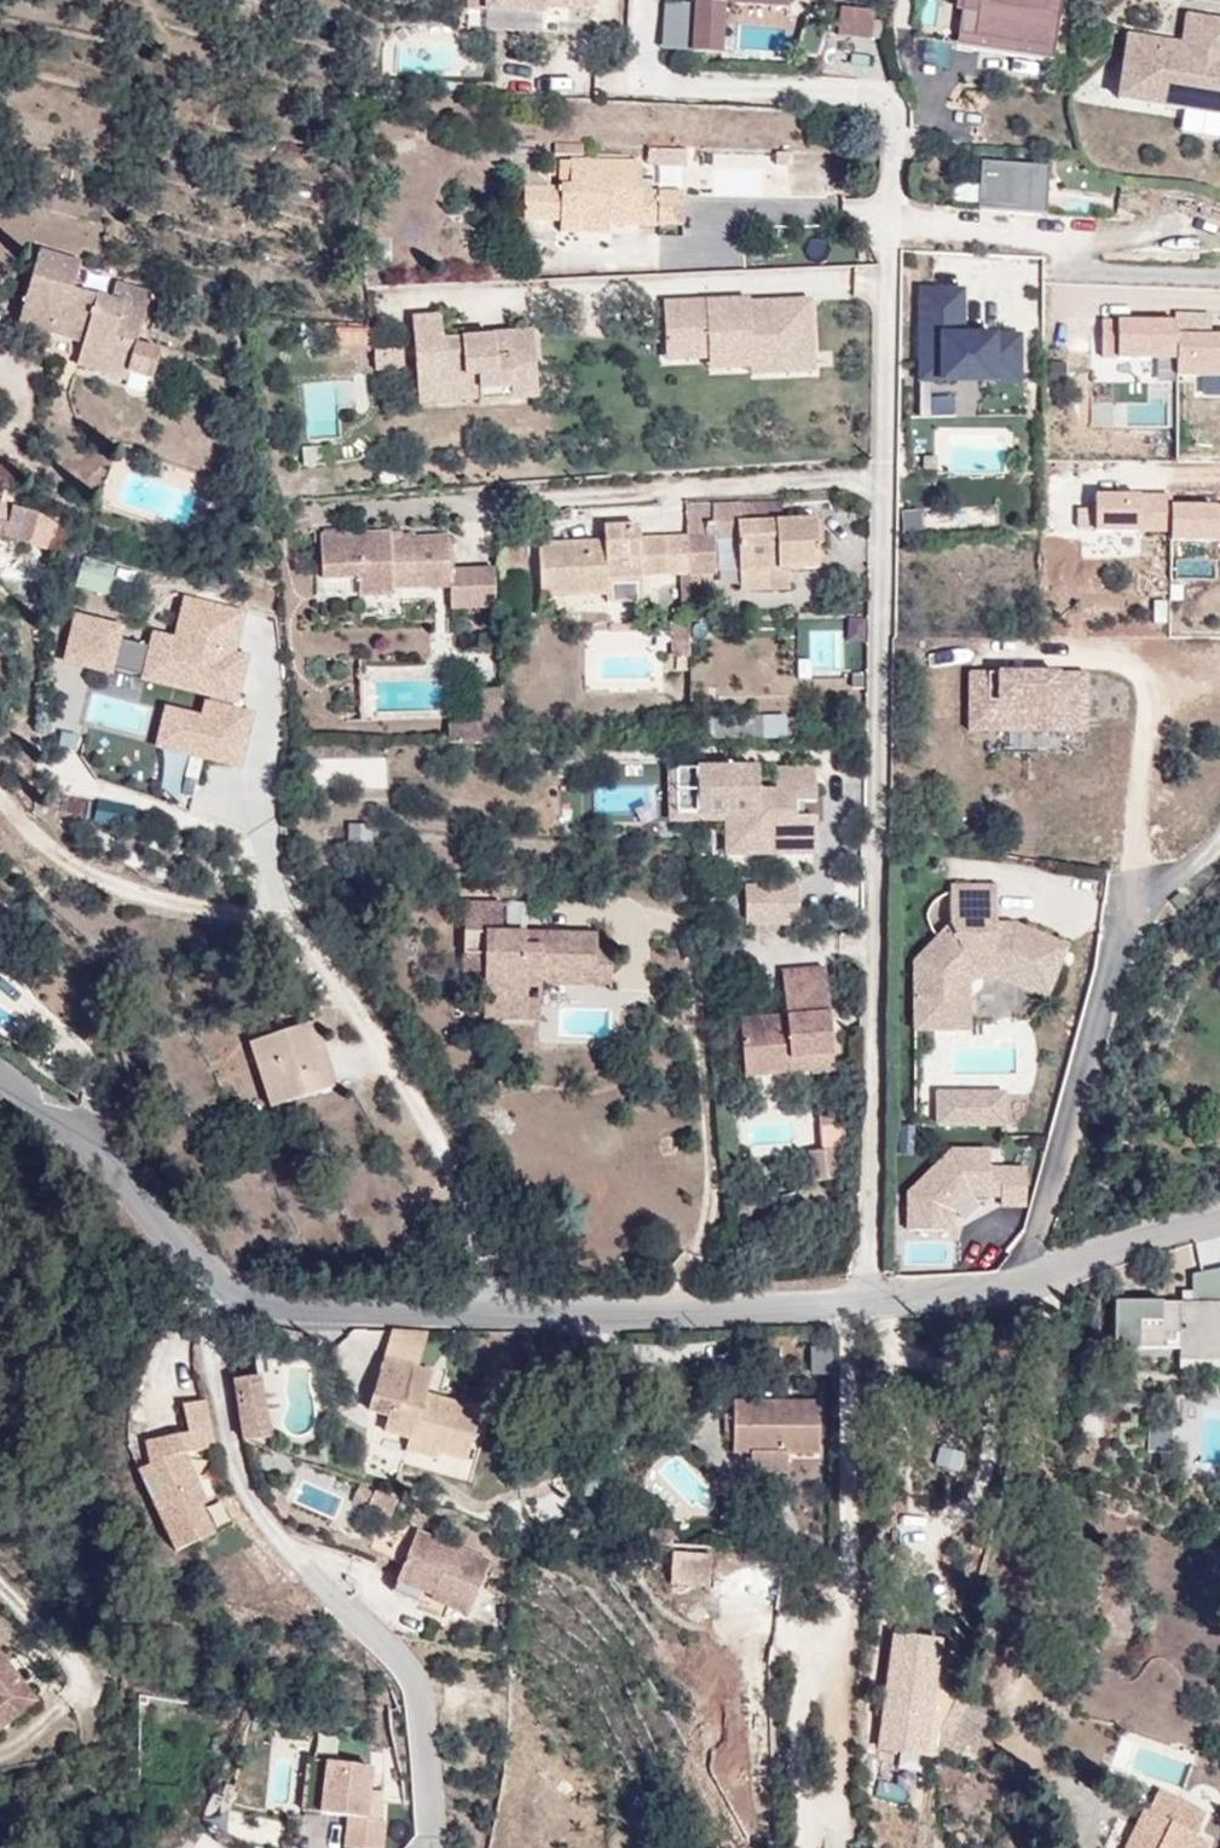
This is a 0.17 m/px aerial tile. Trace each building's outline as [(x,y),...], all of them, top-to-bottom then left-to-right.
[(486,10),(487,0),(468,0),(468,9),(486,10)] [(589,0),(487,0),(486,10),(543,12),(543,6),(589,8),(589,0)] [(692,49),(696,0),(691,0),(666,0),(662,47),(692,49)] [(696,0),(692,49),(720,51),(724,0),(696,0)] [(949,58),(1067,68),(1073,0),(955,0),(949,58)] [(825,45),(861,48),(863,12),(827,9),(825,45)] [(1219,113),(1219,18),(1189,12),(1185,35),(1134,26),(1121,96),(1219,113)] [(687,147),(664,147),(664,169),(687,169),(687,147)] [(979,154),(981,197),(1050,195),(1049,152),(979,154)] [(638,225),(638,192),(639,160),(558,159),(558,185),(524,185),(523,220),(560,220),(560,233),(606,233),(606,225),(638,225)] [(683,226),(683,193),(638,192),(638,225),(683,226)] [(76,366),(125,380),(151,292),(116,281),(111,299),(73,288),(80,262),(39,250),(18,322),(83,341),(76,366)] [(918,391),(1031,391),(1033,327),(981,328),(982,281),(919,277),(918,391)] [(813,369),(809,299),(749,303),(749,299),(664,304),(666,341),(706,339),(707,342),(725,342),(726,356),(727,367),(751,366),(750,356),(784,354),(785,370),(813,369)] [(511,398),(537,397),(532,332),(493,335),(493,337),(443,341),(441,315),(413,317),(415,355),(442,353),(446,400),(480,398),(479,388),(510,386),(511,398)] [(1188,320),(1098,319),(1097,363),(1188,364),(1188,320)] [(339,323),(341,344),(372,342),(370,321),(339,323)] [(726,356),(725,342),(707,342),(706,339),(666,341),(667,359),(726,356)] [(415,355),(419,402),(446,400),(442,353),(415,355)] [(785,370),(784,354),(750,356),(751,366),(727,367),(727,374),(785,370)] [(479,388),(480,398),(480,401),(511,398),(510,386),(479,388)] [(1171,495),(1090,495),(1089,542),(1172,541),(1171,495)] [(787,570),(818,569),(816,518),(782,519),(782,501),(686,504),(687,537),(639,538),(639,524),(605,525),(605,541),(538,544),(540,597),(606,595),(605,578),(641,577),(739,574),(739,571),(787,570)] [(31,545),(39,513),(12,506),(0,503),(0,537),(31,545)] [(1177,506),(1179,551),(1219,550),(1219,504),(1177,506)] [(50,516),(39,513),(31,545),(55,551),(61,520),(50,516)] [(494,610),(494,569),(448,569),(448,536),(413,536),(413,534),(401,534),(401,532),(320,533),(320,579),(359,579),(359,597),(391,597),(391,589),(449,589),(449,610),(494,610)] [(78,577),(113,589),(122,564),(87,551),(78,577)] [(788,590),(787,570),(739,571),(739,574),(740,591),(788,590)] [(642,601),(641,577),(605,578),(606,595),(606,602),(642,601)] [(119,622),(77,611),(66,653),(109,664),(109,662),(208,687),(201,714),(193,749),(234,759),(246,711),(230,707),(244,654),(235,652),(246,610),(193,597),(182,638),(155,631),(152,643),(116,634),(119,622)] [(986,728),(987,671),(969,671),(968,728),(986,728)] [(1085,730),(1086,673),(987,671),(986,728),(1085,730)] [(449,744),(503,743),(501,689),(480,690),(481,723),(448,724),(449,744)] [(156,739),(193,749),(201,714),(165,705),(156,739)] [(755,846),(816,846),(815,816),(795,816),(795,801),(815,801),(815,767),(775,767),(775,790),(757,790),(757,767),(695,768),(696,812),(731,812),(731,841),(755,840),(755,846)] [(696,812),(695,768),(674,768),(675,812),(696,812)] [(658,807),(657,790),(615,793),(616,810),(658,807)] [(1065,945),(1012,922),(1012,930),(993,930),(994,922),(994,886),(950,885),(949,922),(912,958),(912,1027),(957,1027),(957,997),(946,997),(946,973),(962,956),(968,968),(1002,969),(1047,988),(1065,945)] [(749,887),(749,924),(800,924),(800,887),(749,887)] [(462,973),(484,974),(483,1018),(540,1019),(540,984),(611,986),(611,948),(596,948),(597,934),(502,932),(502,902),(464,901),(462,973)] [(1012,922),(994,922),(993,930),(1012,930),(1012,922)] [(1047,988),(1002,969),(968,968),(962,956),(946,973),(946,997),(957,997),(957,1027),(966,1027),(966,981),(972,976),(1000,976),(1044,995),(1047,988)] [(833,1072),(824,969),(784,972),(788,1016),(742,1021),(745,1059),(791,1054),(792,1065),(810,1064),(810,1071),(811,1074),(833,1072)] [(336,1086),(314,1021),(250,1042),(260,1073),(275,1068),(286,1102),(336,1086)] [(810,1071),(810,1064),(792,1065),(791,1054),(745,1059),(747,1077),(810,1071)] [(286,1102),(275,1068),(260,1073),(271,1107),(286,1102)] [(982,1121),(982,1091),(935,1090),(934,1121),(982,1121)] [(1001,1121),(1001,1090),(982,1091),(982,1121),(1001,1121)] [(808,1153),(810,1181),(848,1178),(842,1119),(838,1119),(838,1116),(818,1118),(819,1127),(821,1127),(838,1125),(840,1150),(823,1152),(808,1153)] [(823,1152),(840,1150),(838,1125),(821,1127),(823,1152)] [(907,1196),(907,1228),(906,1247),(942,1247),(956,1242),(985,1203),(1017,1223),(1032,1212),(1031,1170),(1000,1148),(951,1150),(907,1196)] [(1195,1293),(1194,1304),(1184,1303),(1117,1303),(1116,1349),(1182,1350),(1182,1362),(1219,1363),(1219,1271),(1195,1276),(1195,1293)] [(1194,1304),(1195,1293),(1184,1292),(1184,1303),(1194,1304)] [(383,1359),(417,1368),(427,1331),(391,1331),(383,1359)] [(467,1460),(481,1409),(426,1394),(432,1372),(417,1368),(383,1359),(369,1410),(388,1415),(384,1431),(408,1438),(440,1446),(438,1452),(467,1460)] [(1182,1362),(1182,1371),(1219,1372),(1219,1363),(1182,1362)] [(269,1437),(257,1376),(236,1379),(245,1441),(269,1437)] [(214,1448),(205,1400),(184,1404),(190,1433),(146,1442),(151,1465),(138,1470),(173,1552),(214,1535),(202,1505),(205,1503),(184,1453),(214,1448)] [(819,1402),(733,1401),(733,1452),(751,1452),(750,1471),(787,1472),(787,1452),(819,1452),(819,1402)] [(1149,1427),(1149,1459),(1172,1460),(1172,1427),(1149,1427)] [(438,1452),(440,1446),(408,1438),(405,1450),(436,1459),(438,1452)] [(350,1502),(367,1509),(375,1491),(357,1483),(350,1502)] [(367,1509),(389,1519),(397,1500),(375,1491),(367,1509)] [(653,1545),(671,1546),(672,1531),(654,1530),(653,1545)] [(489,1562),(416,1533),(397,1578),(434,1593),(431,1600),(468,1615),(489,1562)] [(669,1583),(709,1587),(711,1556),(672,1553),(669,1583)] [(397,1578),(392,1591),(428,1606),(431,1600),(434,1593),(397,1578)] [(0,1654),(0,1729),(36,1701),(0,1654)] [(906,1773),(923,1774),(932,1702),(899,1699),(891,1750),(908,1752),(906,1773)] [(953,1699),(928,1749),(951,1761),(975,1712),(953,1699)] [(366,1818),(372,1767),(327,1761),(321,1813),(349,1817),(345,1847),(346,1847),(382,1847),(385,1821),(366,1818)] [(1202,1842),(1196,1839),(1198,1834),(1174,1823),(1183,1803),(1160,1792),(1150,1812),(1148,1810),(1130,1847),(1199,1847),(1202,1842)]
